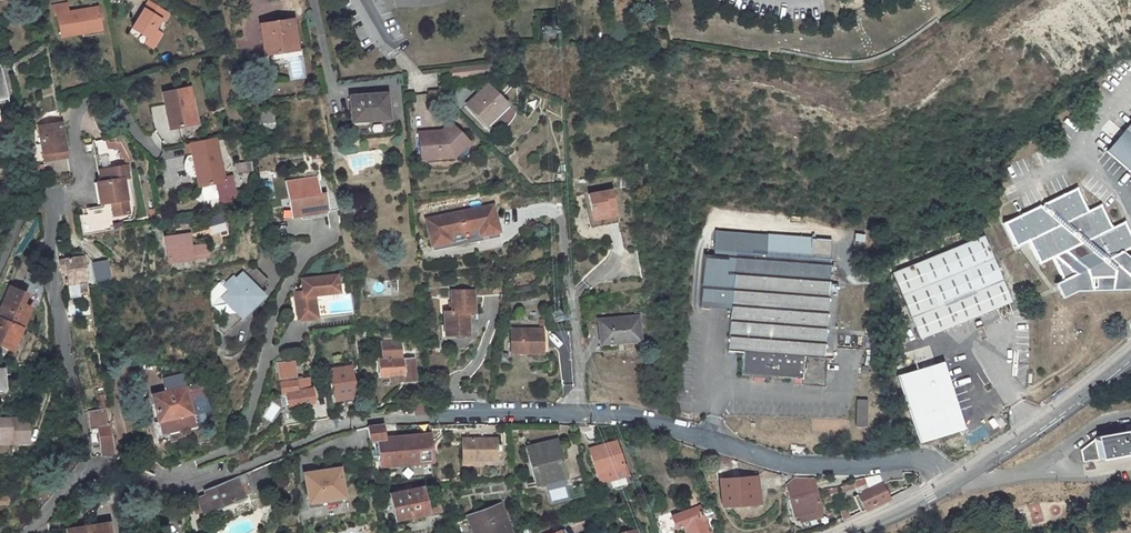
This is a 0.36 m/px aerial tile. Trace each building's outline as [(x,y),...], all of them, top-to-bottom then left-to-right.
[(151,36),(162,18),(164,20),(170,10),(153,0),(149,0),(134,25),(151,36)] [(265,3),(268,14),(280,11),(277,0),(265,3)] [(69,1),(53,3),(55,13),(58,13),(61,35),(82,32),(82,35),(103,32),(99,6),(70,10),(69,1)] [(259,24),(264,54),(287,51),(297,50),(293,24),(277,26),(276,21),(259,24)] [(287,51),(269,54),(270,61),(287,58),(287,51)] [(8,95),(2,64),(0,64),(0,97),(8,95)] [(491,72),(491,64),(480,64),(480,75),(491,75),(491,72)] [(483,124),(503,103),(483,84),(463,105),(483,124)] [(195,123),(188,87),(161,91),(166,115),(176,113),(178,126),(195,123)] [(355,108),(355,120),(389,118),(387,93),(349,96),(349,108),(355,108)] [(486,127),(506,106),(503,103),(483,124),(486,127)] [(166,115),(168,127),(178,126),(176,113),(166,115)] [(433,153),(447,152),(451,157),(468,139),(448,120),(439,129),(416,131),(419,159),(433,158),(433,153)] [(1105,152),(1130,174),(1130,123),(1105,152)] [(61,124),(39,127),(44,154),(66,151),(61,124)] [(220,181),(214,139),(184,143),(185,156),(191,155),(193,171),(195,185),(220,181)] [(66,151),(44,154),(45,161),(67,158),(66,151)] [(234,173),(251,172),(250,162),(234,163),(234,173)] [(133,211),(127,176),(131,175),(129,163),(114,165),(103,167),(105,179),(99,180),(103,202),(115,200),(118,214),(133,211)] [(36,174),(47,173),(45,165),(35,167),(36,174)] [(288,197),(280,197),(281,215),(290,214),(327,210),(325,193),(317,194),(316,177),(287,180),(288,197)] [(613,184),(588,186),(591,231),(616,229),(613,184)] [(1076,188),(1003,221),(1014,245),(1027,239),(1039,262),(1051,256),(1063,280),(1074,275),(1080,287),(1119,288),(1130,275),(1130,272),(1125,265),(1120,253),(1130,247),(1130,235),(1125,222),(1112,227),(1101,205),(1088,210),(1076,188)] [(448,242),(481,233),(498,229),(492,204),(424,221),(431,246),(448,242)] [(483,238),(499,234),(498,229),(481,233),(483,238)] [(911,264),(891,273),(921,337),(1011,295),(981,232),(980,232),(978,229),(960,237),(957,230),(906,253),(911,264)] [(178,236),(181,257),(220,252),(218,239),(203,241),(202,232),(178,236)] [(751,252),(734,251),(727,350),(742,351),(740,373),(799,378),(799,384),(821,385),(823,357),(830,358),(836,283),(828,282),(829,258),(808,257),(810,237),(752,233),(751,252)] [(448,242),(431,246),(432,251),(449,246),(448,242)] [(66,269),(69,294),(89,291),(88,286),(84,264),(83,256),(59,259),(60,270),(66,269)] [(98,260),(101,280),(109,279),(106,259),(98,260)] [(95,285),(91,263),(84,264),(88,286),(95,285)] [(351,312),(347,285),(336,285),(334,273),(298,278),(300,290),(292,291),(296,320),(351,312)] [(262,296),(257,291),(242,276),(237,281),(232,275),(222,283),(228,289),(223,294),(241,315),(262,296)] [(223,294),(228,289),(222,283),(220,280),(208,290),(210,305),(223,294)] [(466,330),(465,307),(471,307),(470,287),(450,287),(451,308),(444,308),(446,331),(466,330)] [(0,310),(0,320),(18,328),(23,318),(26,319),(30,308),(22,305),(26,296),(10,289),(0,310)] [(553,303),(562,299),(560,291),(550,295),(553,303)] [(636,317),(599,321),(601,342),(638,339),(636,317)] [(23,318),(18,328),(21,329),(22,330),(27,319),(26,319),(23,318)] [(12,338),(16,339),(21,329),(18,328),(0,320),(0,345),(8,349),(12,338)] [(507,351),(543,351),(543,339),(539,339),(538,327),(507,327),(507,351)] [(377,357),(378,375),(402,374),(403,380),(414,379),(413,357),(402,358),(402,356),(400,356),(399,337),(380,338),(381,357),(377,357)] [(12,338),(8,349),(11,350),(16,339),(12,338)] [(307,390),(307,385),(303,385),(303,381),(302,382),(301,379),(293,380),(290,360),(274,362),(277,383),(279,383),(281,394),(278,394),(280,407),(305,403),(311,402),(310,390),(307,390)] [(327,371),(331,399),(351,397),(347,368),(327,371)] [(104,390),(96,391),(98,408),(106,407),(104,390)] [(157,398),(160,423),(193,418),(190,393),(157,398)] [(271,422),(280,407),(271,402),(263,417),(271,422)] [(282,419),(307,415),(305,403),(280,407),(282,419)] [(412,405),(413,413),(427,412),(427,408),(427,403),(412,405)] [(108,409),(89,412),(92,429),(98,429),(101,448),(100,455),(116,459),(108,409)] [(312,409),(314,426),(323,425),(321,409),(312,409)] [(954,411),(939,418),(942,426),(939,428),(949,451),(968,442),(954,411)] [(13,439),(13,443),(28,442),(27,418),(0,419),(0,440),(13,439)] [(812,431),(847,431),(847,420),(812,420),(812,431)] [(430,435),(385,438),(383,425),(368,427),(370,440),(377,440),(380,466),(432,462),(430,435)] [(1098,436),(1098,438),(1083,445),(1079,447),(1082,462),(1101,457),(1101,459),(1130,453),(1130,430),(1098,436)] [(463,460),(479,460),(497,460),(497,438),(462,439),(463,460)] [(561,460),(556,440),(525,447),(532,482),(558,476),(555,461),(561,460)] [(629,481),(619,443),(591,450),(598,476),(606,474),(610,486),(629,481)] [(792,444),(791,453),(806,455),(806,445),(792,444)] [(555,461),(558,476),(564,475),(561,460),(555,461)] [(340,470),(305,476),(309,504),(344,498),(340,470)] [(606,474),(598,476),(600,488),(610,486),(606,474)] [(856,484),(860,493),(883,483),(880,474),(869,476),(860,477),(854,478),(856,484)] [(755,475),(722,478),(723,502),(757,500),(755,475)] [(791,479),(795,498),(799,513),(805,512),(806,517),(806,518),(820,515),(817,501),(822,500),(816,479),(803,478),(794,476),(791,479)] [(211,508),(247,494),(248,492),(243,481),(239,483),(236,478),(221,484),(205,490),(206,495),(198,498),(204,511),(211,508)] [(883,483),(860,493),(866,509),(888,499),(886,494),(883,483)] [(426,503),(422,488),(410,490),(409,485),(399,487),(400,492),(390,494),(395,520),(403,519),(404,522),(424,518),(423,516),(428,515),(426,503)] [(860,493),(855,495),(861,511),(866,509),(860,493)] [(8,504),(8,494),(0,495),(0,504),(8,504)] [(428,515),(444,512),(440,501),(426,503),(428,515)] [(466,516),(473,532),(502,532),(509,530),(499,503),(466,516)] [(847,509),(840,512),(843,520),(845,519),(846,518),(847,518),(851,517),(847,509)] [(698,511),(673,520),(676,530),(681,528),(683,532),(706,532),(698,511)] [(109,524),(92,526),(91,523),(84,524),(84,527),(67,529),(68,532),(111,532),(109,524)]
